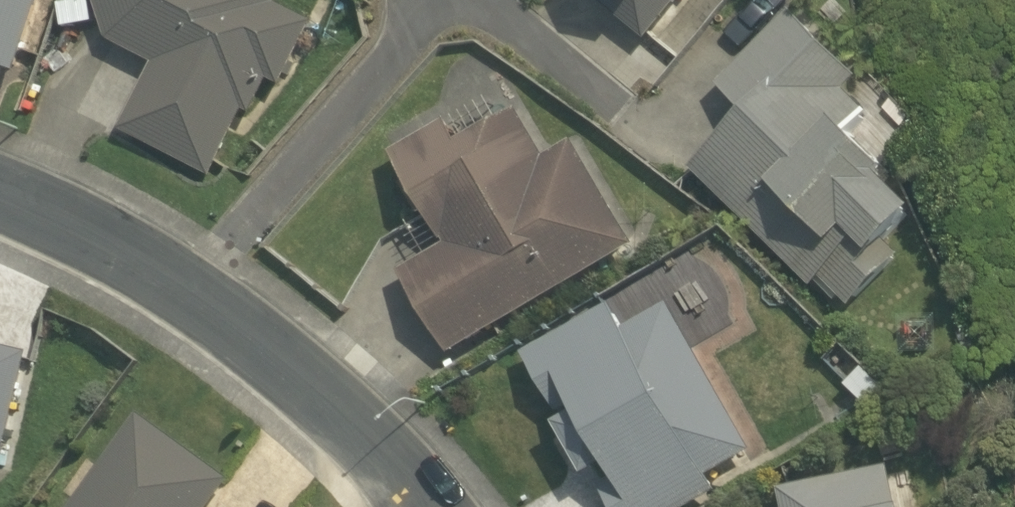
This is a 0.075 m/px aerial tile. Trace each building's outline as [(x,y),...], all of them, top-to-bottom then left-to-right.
[(23,70),(47,0),(0,0),(0,62),(23,70)] [(290,0),(102,0),(114,41),(159,64),(124,132),(217,179),(251,113),(260,113),(276,82),(288,88),(322,22),(288,5),(290,0)] [(654,42),(688,0),(603,0),(654,42)] [(828,276),(857,305),(907,255),(895,243),(929,210),(896,178),(902,172),(861,131),(879,112),(859,92),(872,79),(799,8),(721,87),(749,114),(695,168),(816,288),(828,276)] [(409,271),(455,351),(643,243),(582,138),(555,154),(527,107),(470,140),(457,118),(400,151),(455,245),(409,271)] [(533,356),(567,413),(584,403),(590,413),(568,426),(599,478),(617,467),(622,476),(605,487),(616,506),(700,506),(728,491),(719,476),(761,452),(676,305),(631,330),(618,307),(533,356)] [(0,345),(0,473),(7,474),(34,353),(0,345)] [(238,479),(148,414),(80,506),(218,506),(238,479)] [(896,467),(788,488),(792,506),(904,506),(896,467)]
